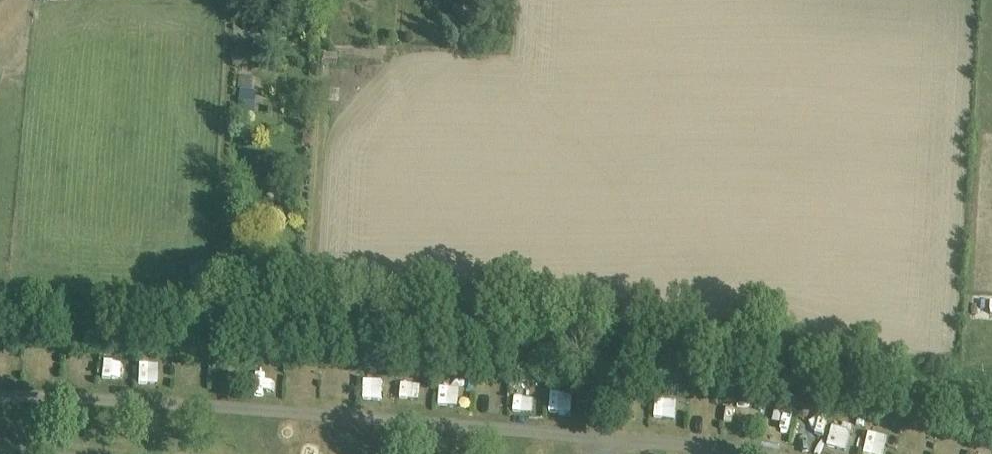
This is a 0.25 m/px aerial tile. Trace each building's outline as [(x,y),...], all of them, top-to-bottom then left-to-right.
[(240,109),(256,110),(257,93),(252,92),(253,77),(240,76),(239,88),(241,88),(240,109)] [(8,373),(8,349),(0,349),(0,373),(8,373)] [(139,358),(138,384),(168,384),(168,358),(139,358)] [(356,384),(345,384),(345,372),(323,373),(324,399),(356,399),(356,384)] [(434,379),(399,378),(399,403),(433,403),(434,379)] [(481,404),(497,406),(498,394),(483,392),(481,404)] [(828,453),(847,453),(852,429),(834,425),(828,453)] [(891,441),(867,437),(864,453),(868,453),(889,453),(891,441)] [(923,446),(903,442),(900,453),(921,453),(923,446)]
